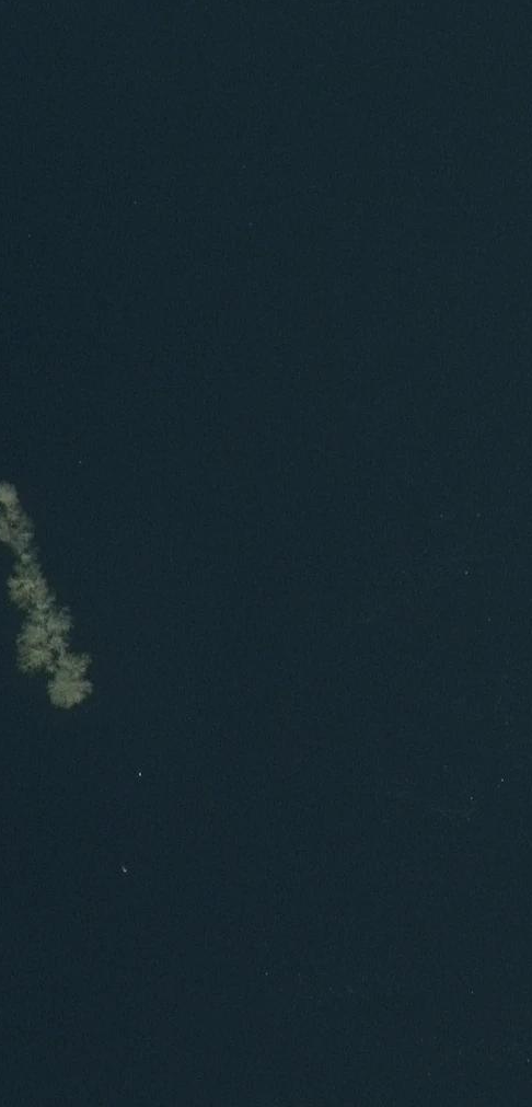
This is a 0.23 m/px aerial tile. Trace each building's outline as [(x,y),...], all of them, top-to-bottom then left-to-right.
[(10,680),(0,647),(0,682),(10,680)]
